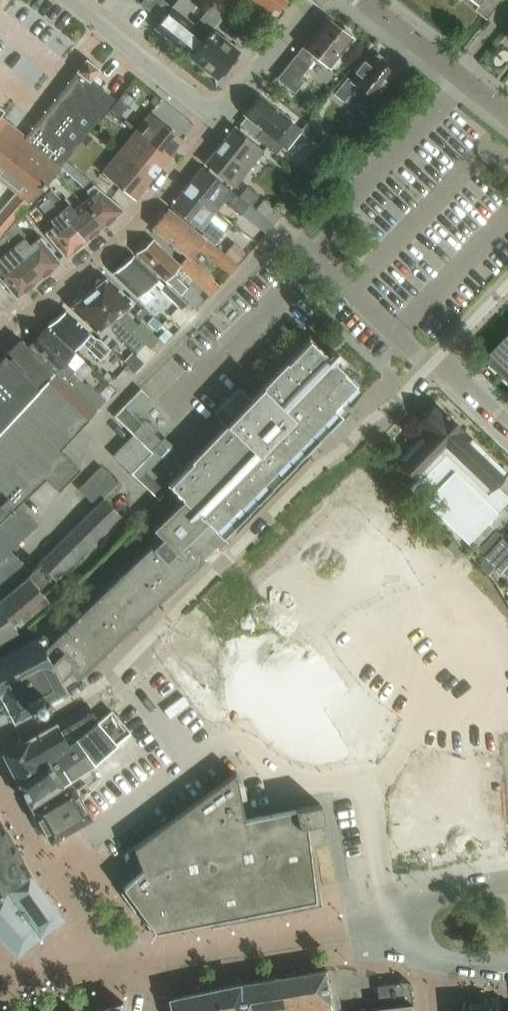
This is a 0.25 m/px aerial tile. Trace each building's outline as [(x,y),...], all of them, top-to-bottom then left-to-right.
[(172,9),(171,8),(156,28),(218,78),(239,52),(212,31),(229,10),(217,0),(196,27),(187,20),(200,2),(197,0),(179,0),(172,9)] [(287,3),(283,0),(246,0),(268,18),(275,8),(280,12),(287,3)] [(477,10),(487,18),(502,0),(465,0),(477,10)] [(353,39),(326,18),(278,80),(295,93),(304,82),(301,79),(314,62),(311,59),(314,55),(330,67),(335,68),(339,62),(338,58),(353,39)] [(348,78),(334,95),(345,103),(357,87),(370,97),(372,98),(373,99),(380,91),(395,71),(371,55),(368,60),(364,57),(352,71),(356,74),(351,81),(348,78)] [(94,80),(95,78),(98,76),(104,67),(91,57),(84,66),(82,68),(81,70),(83,71),(94,80)] [(78,70),(25,137),(26,139),(28,140),(45,154),(49,156),(60,165),(116,98),(81,72),(78,70)] [(125,93),(111,110),(118,116),(132,99),(125,93)] [(287,150),(302,131),(259,96),(244,115),(247,117),(240,125),(277,155),(283,147),(287,150)] [(372,98),(355,119),(367,128),(383,107),(373,99),(372,98)] [(26,139),(25,137),(23,136),(28,129),(8,112),(1,119),(0,118),(0,178),(18,193),(31,203),(60,165),(49,156),(45,154),(42,158),(24,144),(28,140),(26,139)] [(167,160),(182,141),(150,115),(135,134),(167,160)] [(305,133),(321,146),(325,140),(309,127),(305,133)] [(206,164),(236,188),(265,153),(234,128),(206,164)] [(150,181),(167,160),(135,134),(117,155),(150,181)] [(89,136),(83,143),(89,148),(95,141),(89,136)] [(134,201),(150,181),(117,155),(102,175),(134,201)] [(58,168),(60,170),(86,192),(90,198),(82,204),(83,204),(104,228),(124,211),(64,161),(58,168)] [(236,211),(244,201),(239,197),(203,168),(187,187),(217,212),(224,202),(236,211)] [(209,221),(217,212),(187,187),(171,207),(216,243),(224,232),(209,221)] [(244,201),(251,207),(260,197),(247,187),(239,197),(244,201)] [(83,204),(82,204),(75,211),(70,204),(66,207),(52,191),(45,196),(60,214),(85,244),(104,228),(83,204)] [(66,260),(85,244),(60,214),(45,196),(38,202),(40,203),(27,214),(66,260)] [(231,274),(238,266),(169,209),(153,229),(188,258),(198,247),(231,274)] [(322,223),(315,216),(303,228),(310,235),(322,223)] [(42,279),(60,264),(40,239),(31,245),(25,238),(27,237),(15,223),(5,234),(42,279)] [(42,279),(5,234),(0,239),(0,280),(17,300),(42,279)] [(181,296),(188,288),(173,274),(180,266),(179,266),(153,241),(136,254),(167,283),(181,296)] [(246,254),(233,244),(227,252),(239,262),(246,254)] [(189,303),(167,283),(164,285),(134,257),(114,274),(146,304),(155,297),(147,290),(155,284),(161,289),(160,290),(182,311),(189,303)] [(203,274),(195,282),(209,296),(218,288),(203,274)] [(130,305),(110,286),(104,280),(89,294),(110,313),(115,318),(131,333),(131,332),(150,350),(158,341),(139,324),(137,326),(122,312),(130,305)] [(115,318),(110,313),(89,294),(71,308),(97,332),(107,324),(121,337),(120,338),(136,353),(145,346),(131,332),(131,333),(115,318)] [(100,361),(111,351),(100,341),(94,339),(66,312),(48,327),(73,352),(81,343),(100,361)] [(152,318),(148,323),(156,331),(161,326),(152,318)] [(84,362),(73,352),(48,327),(43,331),(32,345),(58,370),(56,372),(97,410),(106,401),(87,383),(85,385),(73,373),(84,362)] [(488,361),(507,380),(507,327),(501,334),(505,338),(491,353),(493,355),(488,361)] [(0,359),(0,431),(27,402),(55,372),(20,339),(0,359)] [(161,537),(110,586),(44,650),(60,681),(69,671),(78,679),(200,562),(200,558),(199,553),(197,552),(216,532),(224,540),(343,417),(334,409),(357,385),(341,370),(346,365),(330,349),(325,355),(310,340),(252,398),(241,387),(222,406),(233,417),(226,424),(170,485),(184,500),(154,530),(161,537)] [(124,362),(136,373),(144,364),(133,353),(124,362)] [(69,440),(97,411),(55,372),(27,402),(69,440)] [(151,452),(131,473),(140,482),(162,458),(161,456),(167,449),(160,443),(162,441),(133,413),(148,397),(141,389),(115,417),(133,434),(133,435),(151,452)] [(69,440),(27,402),(0,431),(0,524),(3,522),(20,506),(46,480),(59,492),(80,469),(60,450),(69,440)] [(449,417),(435,405),(415,426),(424,434),(396,463),(416,482),(410,488),(469,543),(507,502),(507,495),(497,485),(507,474),(507,471),(449,417)] [(131,473),(151,452),(133,435),(113,456),(131,473)] [(95,507),(103,499),(118,484),(101,467),(78,489),(95,507)] [(16,631),(14,628),(48,600),(41,593),(120,516),(103,499),(95,507),(29,573),(17,585),(0,599),(0,642),(16,631)] [(8,553),(38,524),(20,506),(3,522),(0,524),(0,561),(8,553)] [(502,539),(485,558),(496,568),(507,554),(507,544),(502,539)] [(29,573),(8,553),(0,561),(0,599),(17,585),(29,573)] [(485,558),(479,564),(490,574),(496,568),(485,558)] [(37,637),(0,656),(0,697),(1,698),(12,722),(31,712),(31,713),(47,705),(44,700),(64,690),(60,681),(44,650),(37,637)] [(268,667),(288,680),(304,656),(285,643),(268,667)] [(76,730),(98,718),(91,705),(4,755),(17,784),(81,737),(76,730)] [(130,732),(116,715),(112,711),(81,737),(17,784),(29,806),(57,788),(94,764),(104,755),(115,745),(130,732)] [(321,804),(245,819),(236,773),(163,826),(122,857),(128,869),(121,879),(155,925),(202,917),(203,924),(292,906),(291,899),(308,896),(307,891),(316,889),(310,849),(309,849),(306,825),(324,822),(321,804)] [(32,810),(51,843),(92,818),(82,801),(91,790),(86,785),(76,792),(72,786),(32,810)] [(29,874),(0,822),(0,894),(29,874)] [(61,918),(36,884),(29,874),(0,894),(0,936),(16,954),(62,920),(61,918)] [(173,998),(173,1000),(176,1010),(336,1010),(329,969),(231,987),(173,998)] [(409,982),(379,985),(382,1007),(416,1004),(413,985),(413,984),(412,984),(412,983),(411,983),(411,982),(410,982),(409,982)] [(124,1003),(96,1010),(127,1010),(124,1003)]
